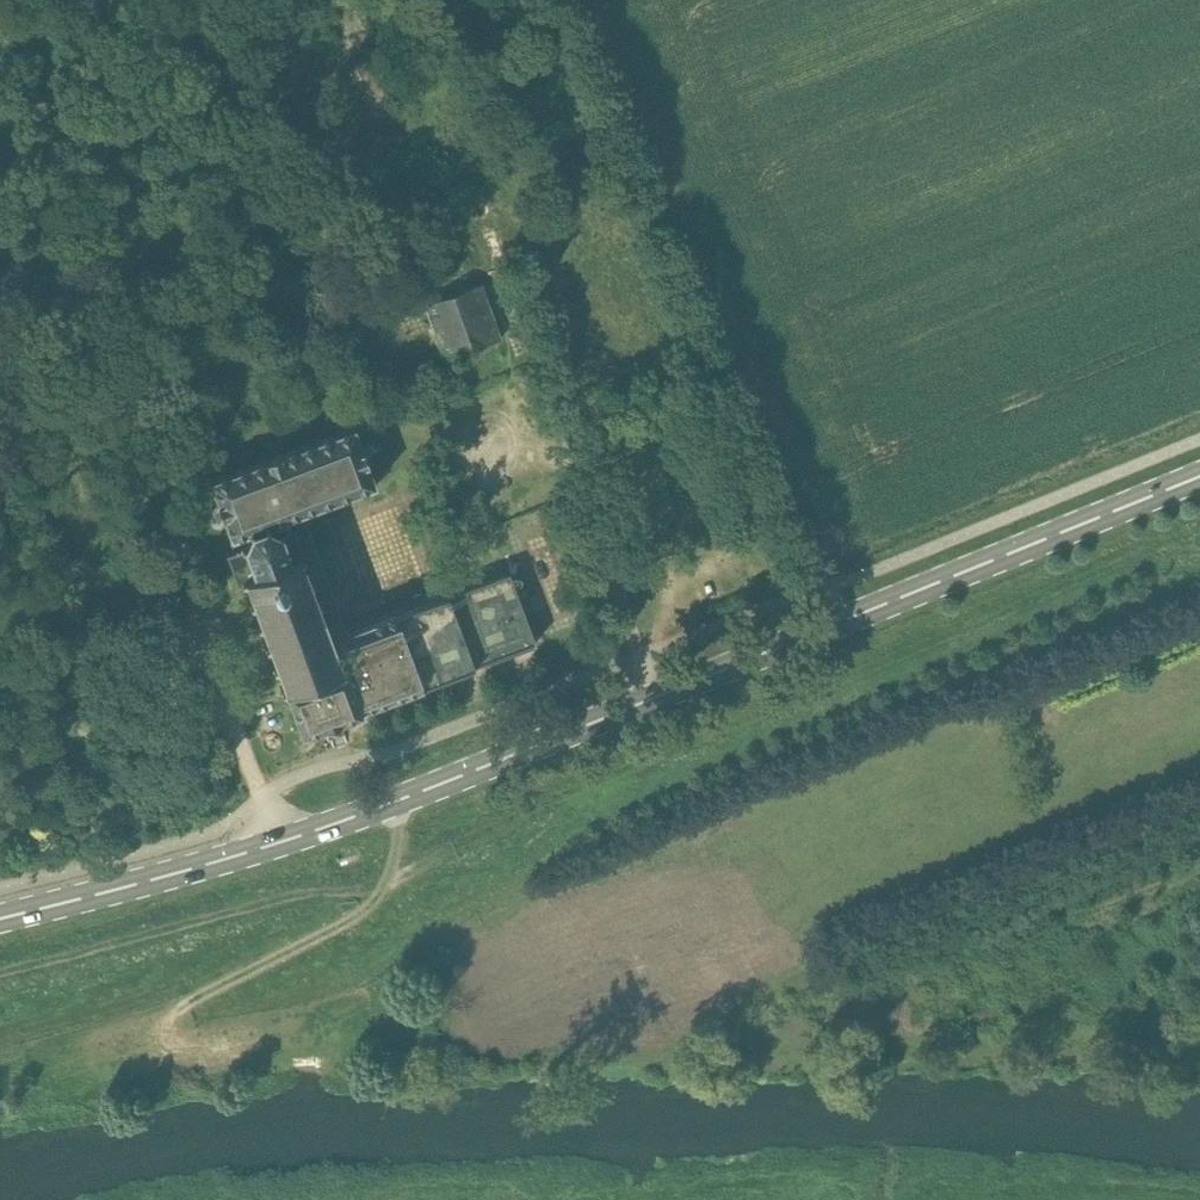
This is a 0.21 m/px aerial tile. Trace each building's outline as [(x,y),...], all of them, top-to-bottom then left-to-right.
[(443,358),(502,337),(482,282),(424,302),(443,358)] [(487,662),(537,644),(510,570),(348,631),(304,510),(378,483),(356,423),(211,477),(233,537),(243,534),(242,544),(227,550),(239,582),(248,579),(302,731),(324,723),(327,732),(343,726),(340,718),(364,708),(364,707),(419,686),(419,688),(425,685),(444,678),(443,677),(486,661),(487,662)]
